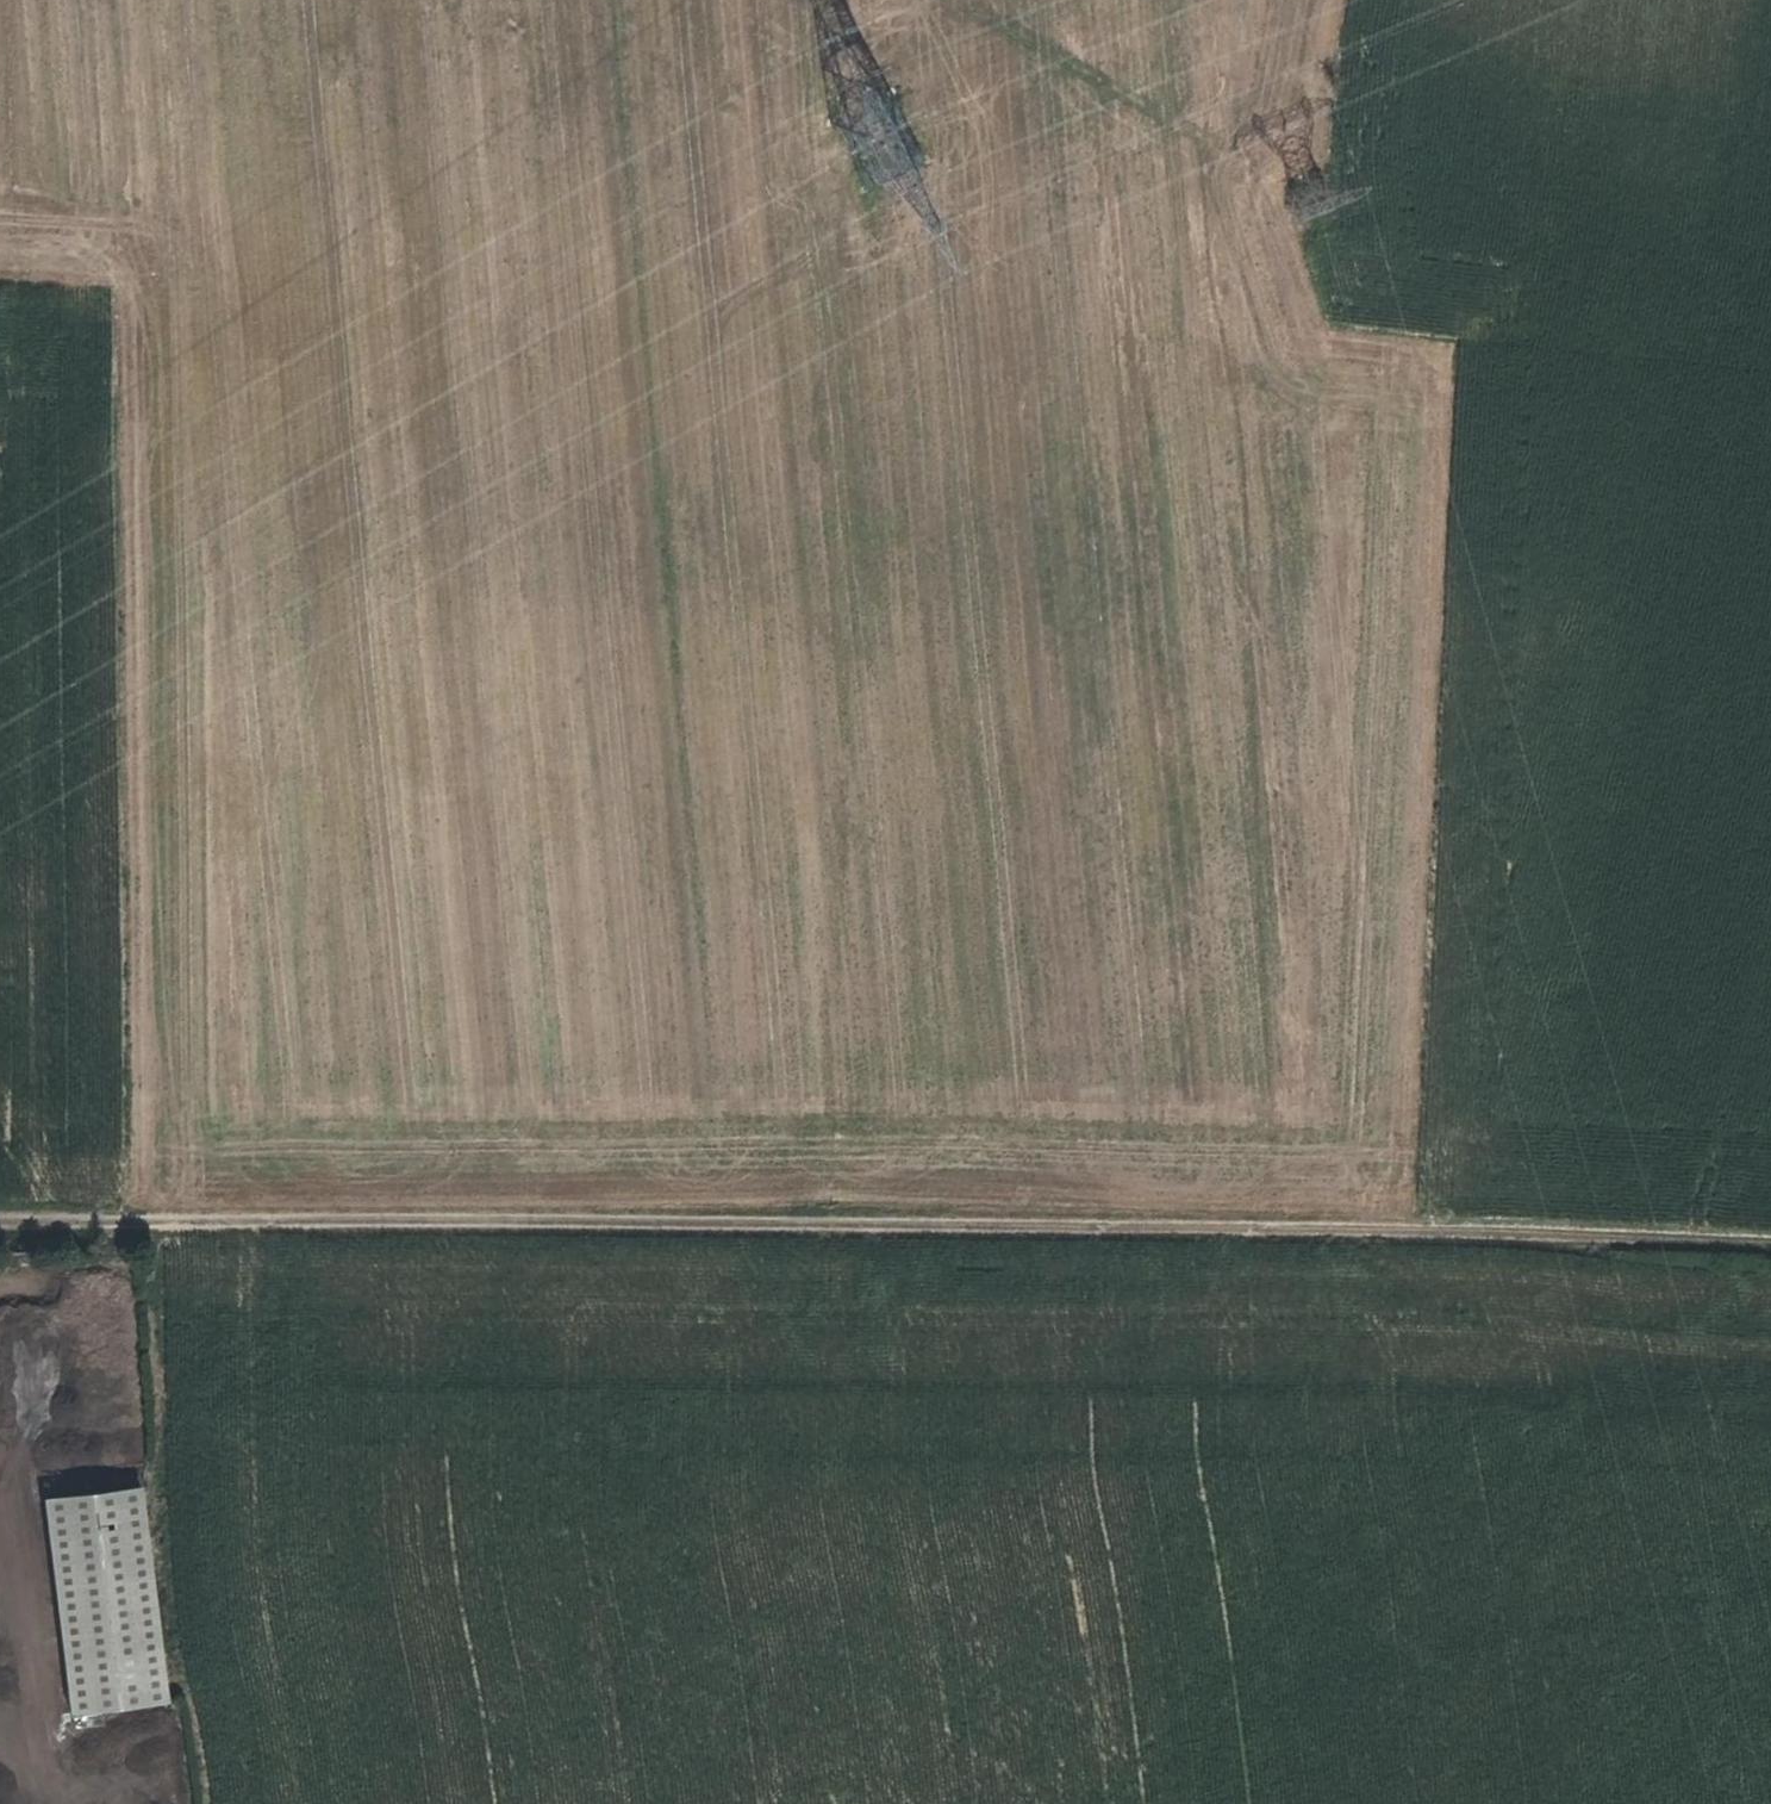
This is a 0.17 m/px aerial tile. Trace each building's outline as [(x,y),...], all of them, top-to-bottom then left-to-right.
[(147,1507),(52,1516),(73,1730),(168,1722),(147,1507)]
